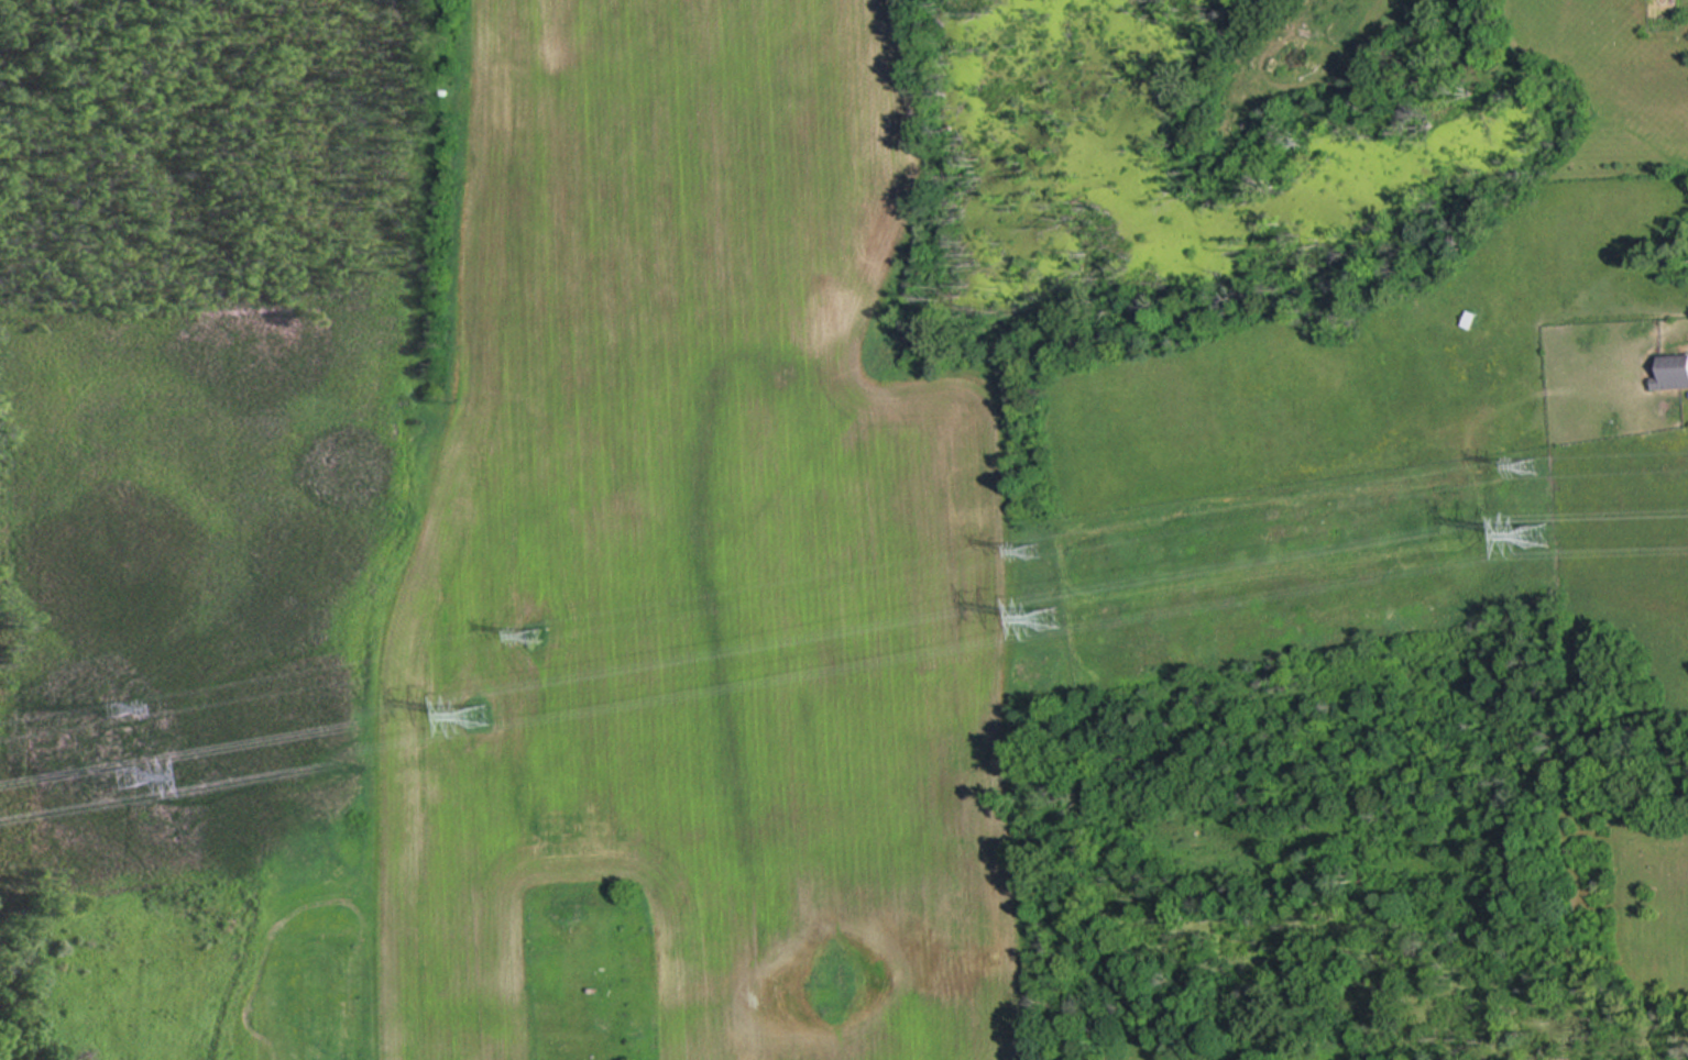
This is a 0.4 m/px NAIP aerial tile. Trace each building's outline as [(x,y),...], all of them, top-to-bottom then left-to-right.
[(1475,327),(1481,313),(1471,309),(1465,323),(1475,327)] [(1687,386),(1687,352),(1657,353),(1657,376),(1650,376),(1650,386),(1687,386)]
